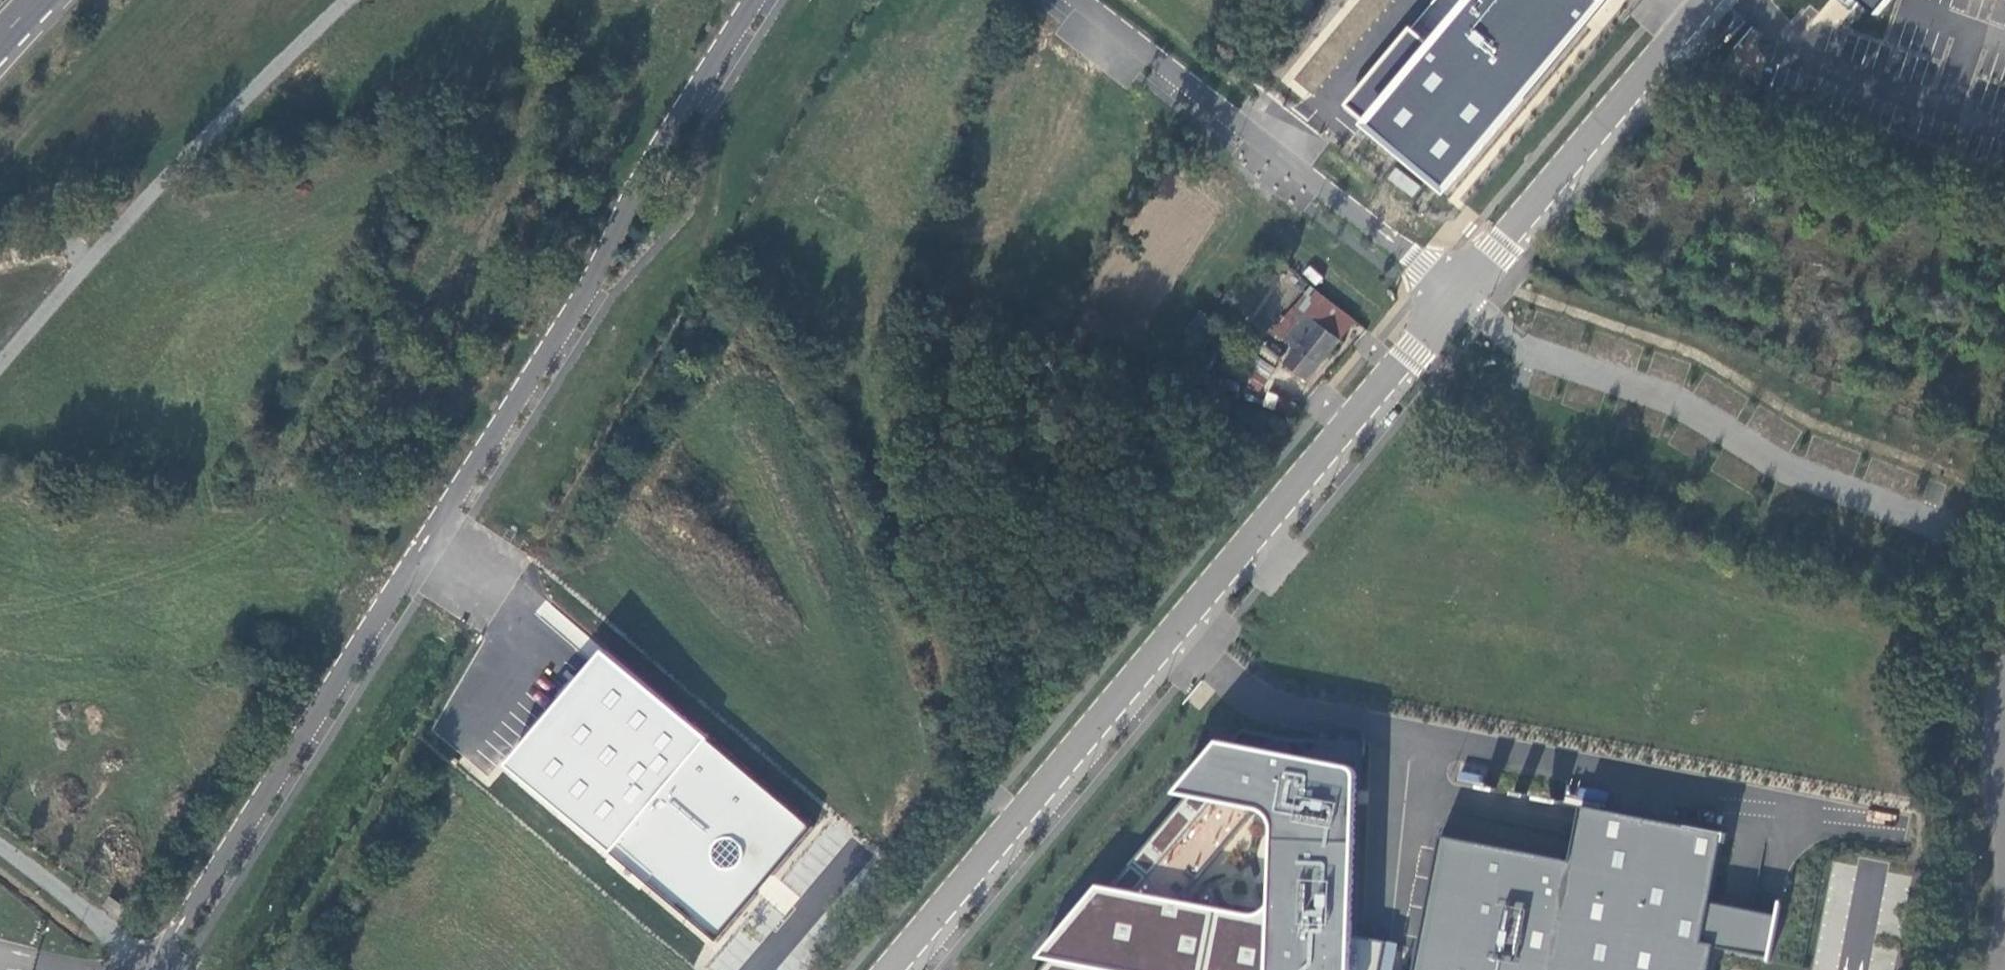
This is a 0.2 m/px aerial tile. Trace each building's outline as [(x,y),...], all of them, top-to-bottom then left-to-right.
[(1606,0),(1473,0),(1429,52),(1408,34),(1365,85),(1387,104),(1369,125),(1447,190),(1607,1),(1606,0)] [(1880,17),(1894,0),(1859,0),(1880,17)] [(1398,169),(1390,179),(1414,197),(1422,187),(1398,169)] [(1311,286),(1296,304),(1307,313),(1340,340),(1355,322),(1311,286)] [(1287,339),(1307,313),(1296,304),(1276,330),(1287,339)] [(1204,343),(1219,323),(1201,310),(1187,331),(1204,343)] [(1285,363),(1307,381),(1340,340),(1307,313),(1287,339),(1298,347),(1285,363)] [(510,765),(715,941),(813,827),(608,651),(510,765)] [(1231,745),(1360,771),(1361,741),(1293,739),(1244,729),(1231,745)] [(1221,743),(1177,795),(1187,797),(1255,812),(1257,810),(1264,812),(1269,817),(1272,821),(1274,831),(1273,853),(1272,898),(1270,906),(1266,911),(1260,914),(1251,915),(1180,902),(1110,889),(1100,887),(1042,956),(1052,958),(1042,969),(1383,969),(1388,941),(1354,934),(1360,771),(1231,745),(1221,743)] [(1255,812),(1187,797),(1110,889),(1180,902),(1255,812)] [(1778,913),(1711,900),(1724,833),(1580,805),(1570,859),(1442,834),(1415,969),(1710,969),(1715,945),(1770,956),(1778,913)]
